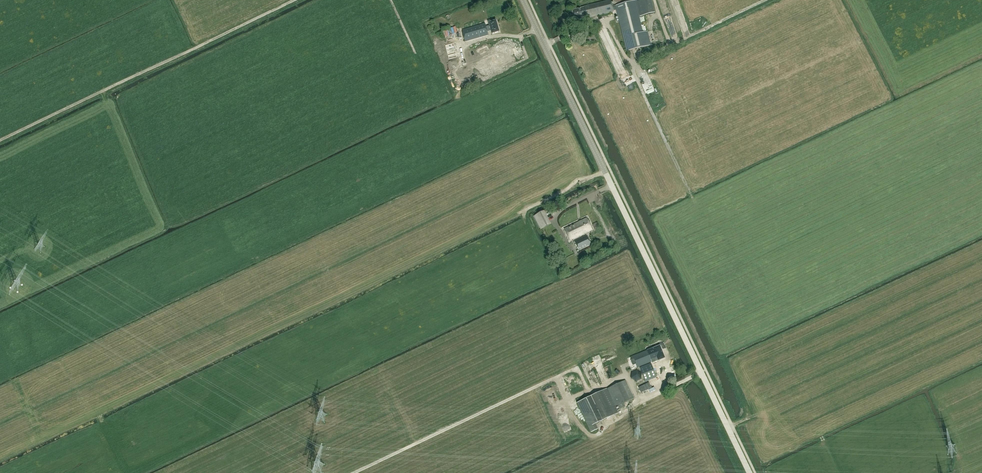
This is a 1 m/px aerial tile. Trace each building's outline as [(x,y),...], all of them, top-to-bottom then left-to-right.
[(572,10),(574,21),(587,18),(587,19),(613,12),(613,11),(616,10),(620,24),(623,38),(627,51),(650,45),(647,32),(643,33),(638,16),(654,12),(651,0),(638,0),(612,6),(611,1),(610,0),(584,6),(584,7),(572,10)] [(496,21),(489,23),(485,24),(485,23),(462,30),(465,42),(488,35),(487,31),(491,30),(492,34),(499,32),(496,21)] [(458,60),(458,57),(453,42),(436,47),(440,62),(449,59),(450,63),(458,60)] [(501,51),(458,72),(465,85),(507,65),(501,51)] [(654,101),(658,108),(667,103),(664,96),(654,101)] [(550,224),(544,211),(534,216),(541,229),(550,224)] [(591,229),(586,219),(565,229),(570,240),(591,229)] [(591,244),(586,235),(574,241),(579,250),(591,244)] [(660,376),(655,363),(665,358),(660,346),(650,349),(618,362),(622,373),(652,362),(652,363),(640,368),(645,382),(660,376)] [(634,399),(625,380),(607,389),(591,397),(577,403),(591,432),(598,429),(596,424),(602,421),(618,413),(616,407),(619,406),(620,409),(625,407),(623,403),(634,399)] [(565,382),(558,385),(562,397),(569,395),(565,382)]
